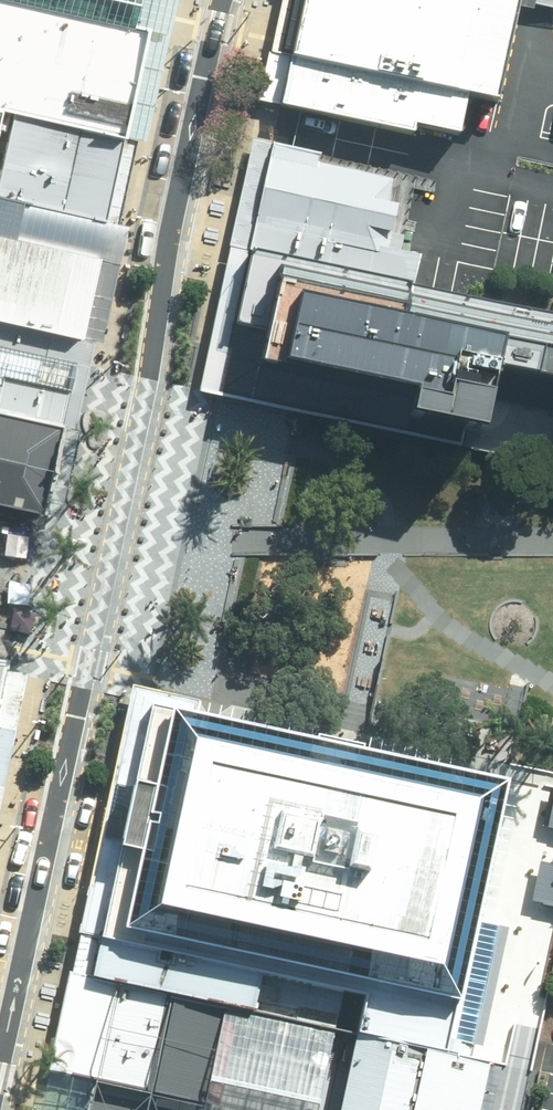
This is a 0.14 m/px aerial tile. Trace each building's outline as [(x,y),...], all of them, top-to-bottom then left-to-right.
[(9,110),(129,136),(134,137),(160,15),(163,0),(0,0),(0,108),(9,110)] [(280,65),(458,104),(481,109),(505,3),(506,0),(294,0),(280,65)] [(458,104),(280,65),(270,113),(301,120),(403,142),(404,134),(449,144),(458,104)] [(9,110),(0,108),(0,152),(9,110)] [(0,152),(0,196),(110,220),(129,136),(9,110),(0,152)] [(294,151),(261,144),(237,256),(407,292),(415,258),(399,255),(392,253),(396,238),(388,236),(394,208),(381,205),(387,180),(312,164),(314,155),(294,151)] [(108,258),(112,241),(116,221),(110,220),(0,196),(0,235),(108,258)] [(108,258),(0,235),(0,320),(90,340),(108,258)] [(237,256),(210,386),(207,398),(220,401),(300,420),(552,478),(552,323),(407,292),(237,256)] [(73,428),(87,360),(90,340),(0,320),(0,413),(73,428)] [(56,517),(70,445),(73,428),(0,413),(0,504),(56,517)] [(121,933),(484,1012),(509,896),(529,799),(168,719),(121,933)] [(552,833),(552,793),(550,793),(542,831),(552,833)] [(552,912),(552,872),(533,867),(523,905),(552,912)] [(475,1064),(484,1012),(121,933),(109,985),(215,1009),(345,1039),(444,1057),(475,1064)] [(215,1009),(109,985),(88,1083),(192,1106),(215,1009)] [(475,1064),(345,1039),(331,1109),(467,1109),(475,1064)]
